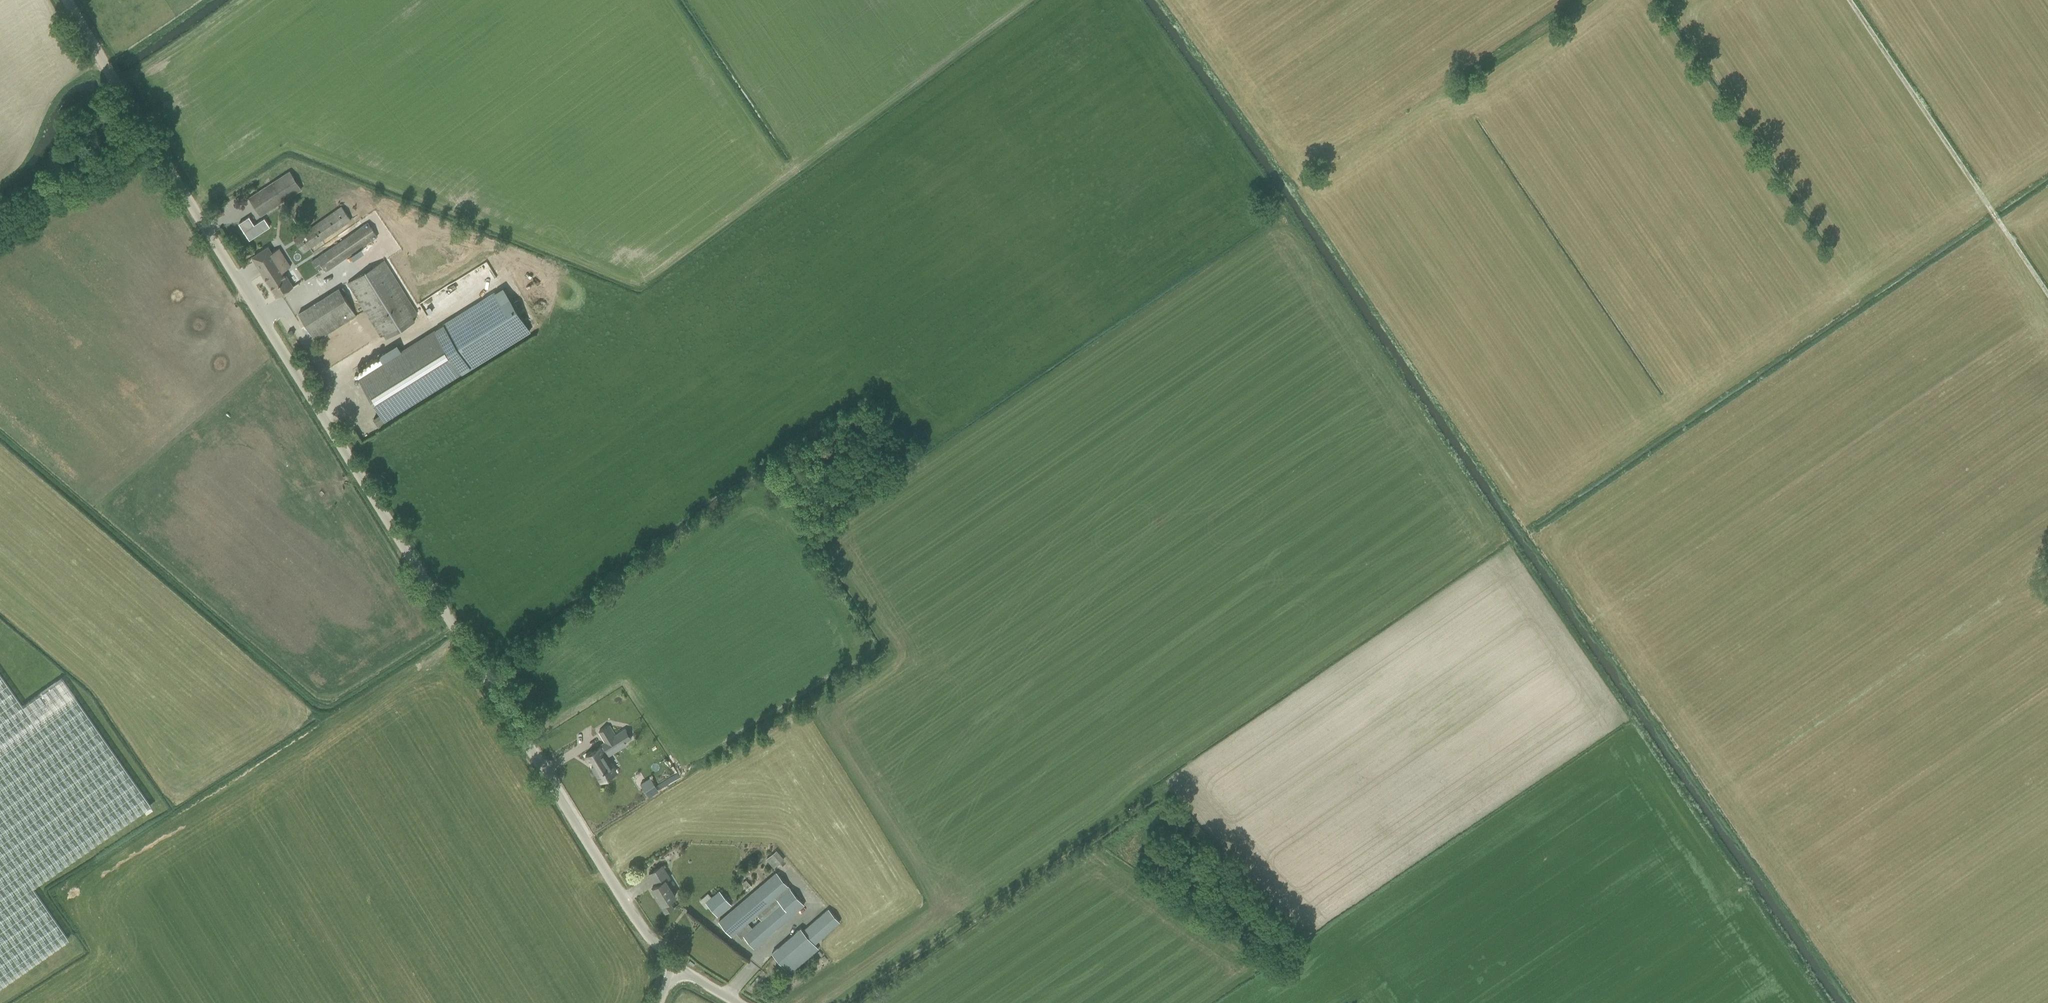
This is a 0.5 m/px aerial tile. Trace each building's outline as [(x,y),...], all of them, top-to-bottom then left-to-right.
[(248,195),(261,216),(302,190),(289,169),(248,195)] [(293,239),(303,253),(351,220),(341,206),(293,239)] [(264,218),(254,224),(249,216),(239,223),(249,239),(270,226),(264,218)] [(326,272),(377,236),(368,222),(311,261),(317,269),(322,266),(326,272)] [(272,253),(268,246),(251,257),(277,297),(293,286),(284,271),(291,266),(279,248),(272,253)] [(384,260),(348,283),(381,336),(385,334),(387,337),(414,321),(411,317),(417,314),(384,260)] [(503,287),(494,293),(493,292),(443,323),(444,325),(435,330),(366,373),(358,378),(384,421),(393,415),(461,373),(462,374),(531,331),(503,287)] [(315,340),(356,315),(339,288),(298,313),(315,340)] [(68,938),(33,888),(151,804),(62,678),(23,705),(0,673),(0,986),(68,938)] [(603,745),(585,756),(589,762),(591,761),(593,765),(591,766),(601,781),(616,772),(606,756),(609,754),(605,748),(616,741),(618,743),(623,740),(624,742),(631,738),(625,729),(615,735),(609,725),(599,731),(605,742),(602,744),(603,745)] [(603,800),(609,796),(596,775),(576,787),(596,820),(610,812),(603,800)] [(650,778),(640,784),(648,797),(658,791),(650,778)] [(767,858),(774,867),(786,858),(778,849),(767,858)] [(661,866),(657,868),(649,874),(656,885),(652,887),(658,897),(656,898),(665,912),(673,908),(668,900),(675,896),(665,881),(669,878),(661,866)] [(721,925),(731,936),(736,932),(741,938),(743,936),(753,948),(804,905),(776,872),(716,924),(719,927),(721,925)] [(731,905),(719,891),(710,899),(705,902),(717,917),(731,905)] [(814,944),(838,923),(828,910),(803,931),(800,928),(779,946),(772,953),(789,973),(797,967),(818,948),(814,944)]
